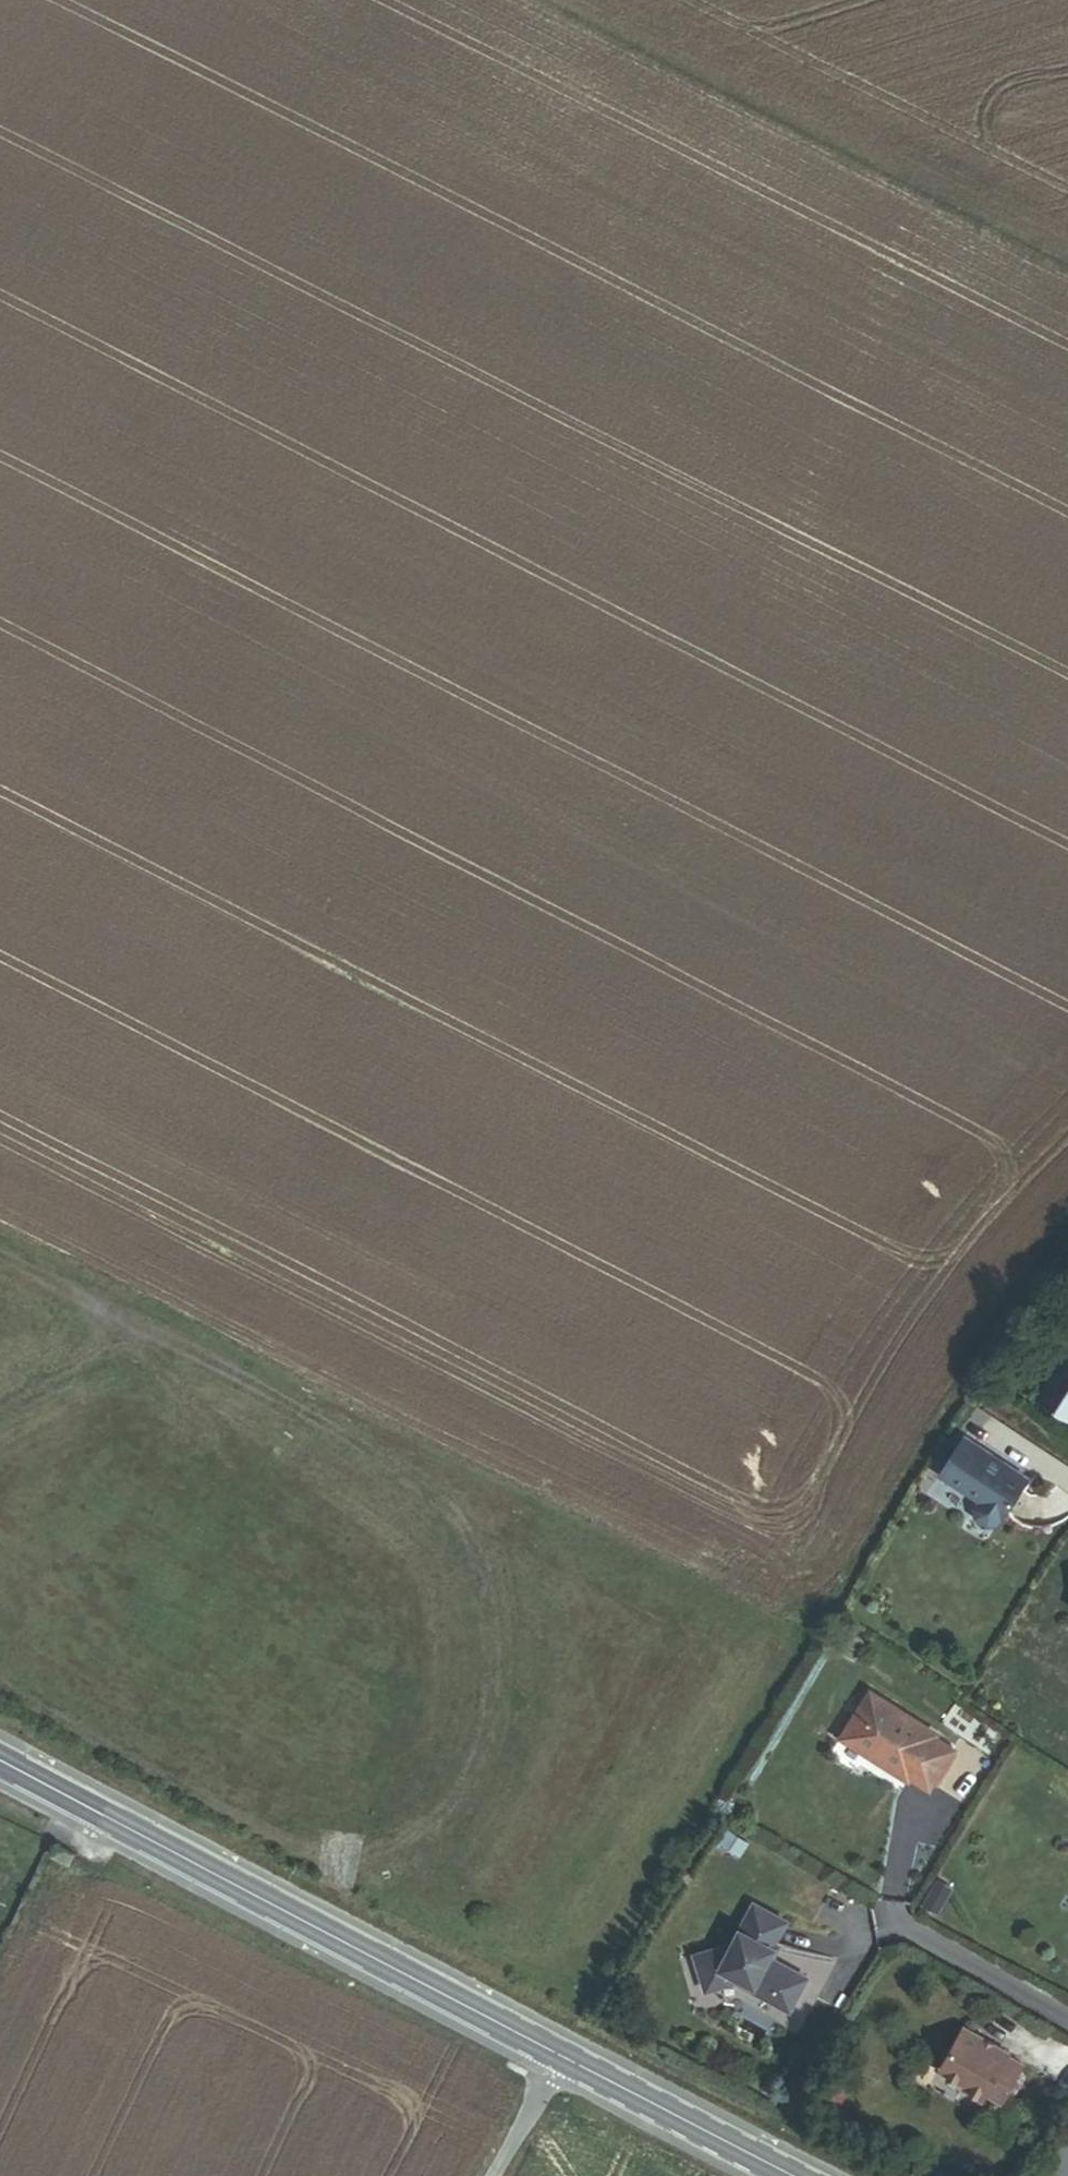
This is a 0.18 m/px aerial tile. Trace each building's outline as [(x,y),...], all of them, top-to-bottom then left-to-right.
[(1067,1412),(1067,1353),(1041,1394),(1067,1412)] [(1026,1480),(1003,1465),(1001,1467),(990,1460),(991,1458),(963,1440),(939,1478),(977,1503),(972,1511),(974,1520),(987,1528),(997,1527),(1026,1480)] [(936,1741),(869,1699),(841,1743),(867,1759),(870,1755),(892,1769),(890,1773),(909,1785),(911,1782),(931,1794),(941,1778),(952,1761),(954,1757),(934,1744),(936,1741)] [(890,1773),(892,1769),(870,1755),(867,1759),(890,1773)] [(947,1781),(957,1764),(952,1761),(941,1778),(947,1781)] [(704,1997),(733,1988),(787,2019),(805,1987),(767,1966),(772,1956),(771,1956),(785,1930),(753,1913),(731,1951),(694,1962),(704,1997)] [(1007,2059),(960,2032),(937,2073),(966,2090),(964,2095),(984,2106),(988,2099),(1003,2108),(1024,2071),(1006,2060),(1007,2059)]
